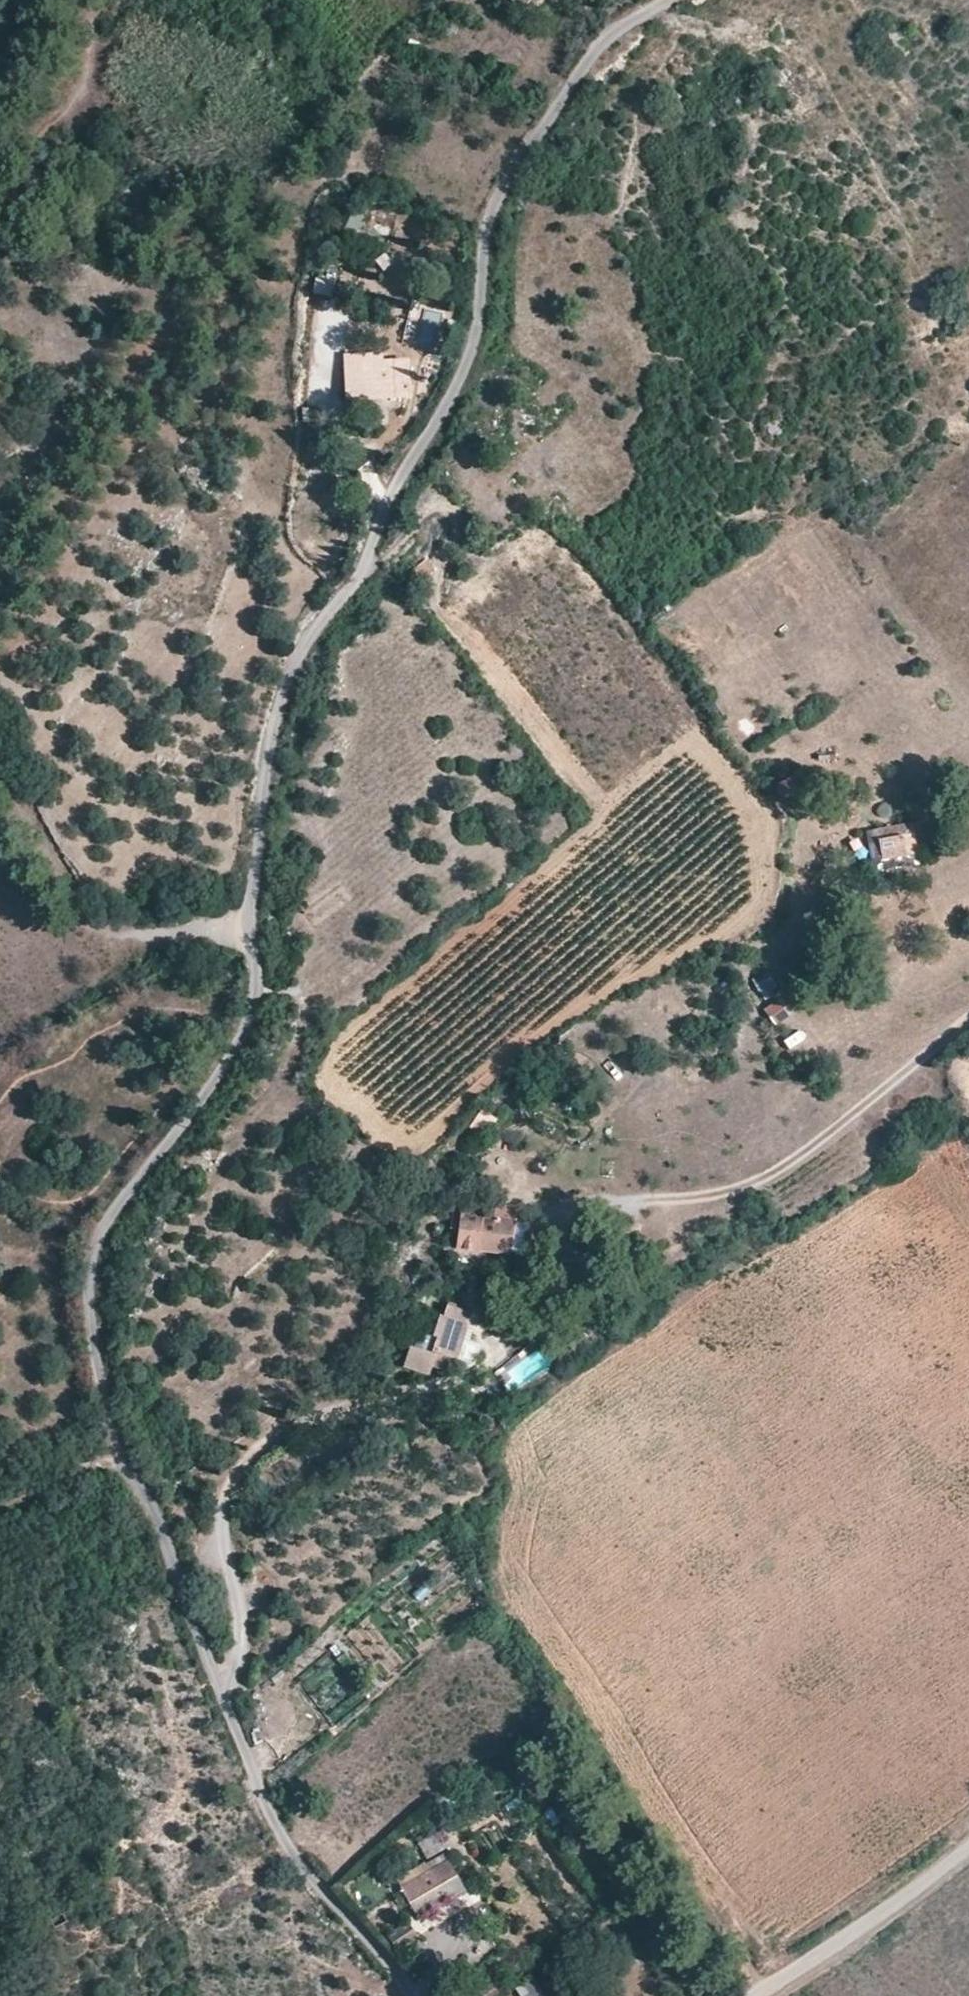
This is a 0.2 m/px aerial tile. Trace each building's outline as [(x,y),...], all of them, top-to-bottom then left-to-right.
[(529,0),(513,0),(523,8),(529,0)] [(337,353),(342,323),(316,318),(311,348),(337,353)] [(347,399),(396,397),(395,373),(382,374),(382,362),(345,364),(347,399)] [(395,373),(396,397),(409,396),(408,372),(395,373)] [(773,1025),(788,1016),(778,1000),(763,1008),(773,1025)] [(496,1217),(514,1219),(514,1211),(496,1209),(496,1217)] [(510,1254),(514,1219),(496,1217),(452,1213),(450,1228),(461,1230),(460,1248),(510,1254)] [(464,1327),(468,1313),(446,1306),(443,1317),(441,1316),(434,1336),(439,1337),(431,1366),(444,1370),(449,1368),(462,1371),(474,1366),(480,1345),(470,1341),(472,1330),(464,1327)] [(428,1859),(449,1847),(439,1832),(420,1843),(428,1859)] [(436,1859),(441,1867),(449,1862),(445,1855),(436,1859)] [(449,1862),(441,1867),(402,1888),(418,1917),(427,1911),(430,1915),(440,1909),(438,1905),(465,1890),(449,1862)] [(397,1946),(414,1936),(406,1924),(389,1933),(397,1946)] [(476,1970),(503,1944),(490,1931),(463,1957),(476,1970)] [(508,1987),(500,1977),(479,1991),(482,1995),(495,1995),(508,1987)] [(545,1985),(528,1995),(553,1995),(545,1985)]
